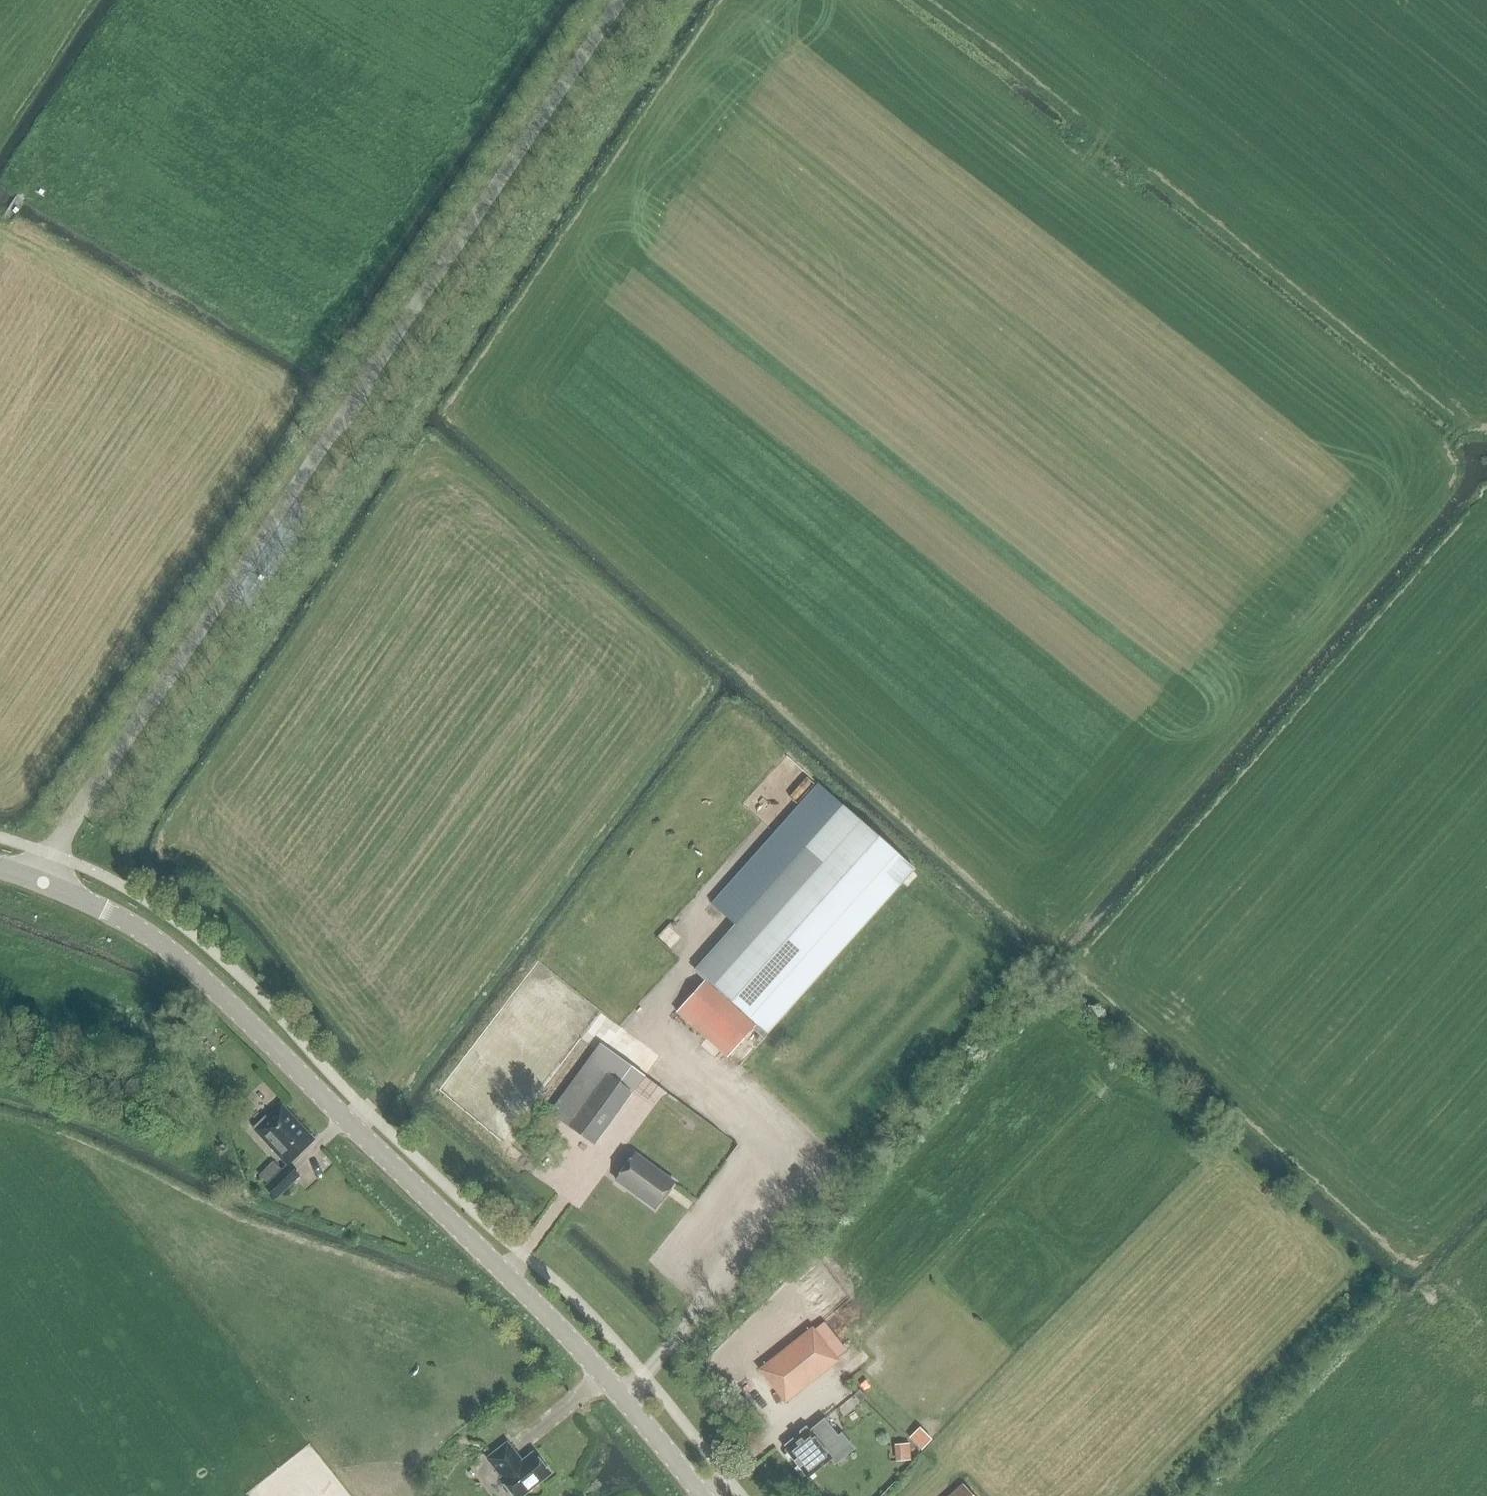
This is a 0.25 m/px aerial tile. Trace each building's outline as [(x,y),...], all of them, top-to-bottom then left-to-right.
[(704,979),(675,1012),(726,1057),(752,1028),(763,1038),(914,869),(842,805),(818,784),(711,903),(735,925),(694,971),(704,979)] [(210,1036),(211,1024),(198,1023),(197,1036),(210,1036)] [(549,1113),(543,1122),(551,1128),(558,1119),(566,1125),(593,1144),(632,1090),(643,1074),(600,1043),(555,1105),(549,1113)] [(665,1079),(671,1073),(653,1058),(648,1065),(665,1079)] [(289,1164),(314,1140),(280,1105),(260,1123),(253,1130),(285,1164),(274,1175),(263,1186),(275,1199),(300,1175),(289,1164)] [(681,1126),(687,1131),(693,1130),(695,1126),(694,1120),(688,1116),(683,1117),(680,1121),(681,1126)] [(654,1207),(673,1181),(634,1153),(615,1179),(654,1207)] [(761,1370),(784,1399),(835,1359),(812,1329),(761,1370)] [(807,1477),(830,1459),(835,1465),(855,1449),(841,1432),(837,1435),(824,1418),(809,1430),(802,1436),(799,1432),(784,1445),(785,1449),(785,1450),(807,1477)] [(913,1450),(911,1433),(896,1434),(898,1452),(913,1450)] [(532,1451),(521,1460),(506,1441),(486,1458),(501,1476),(499,1478),(513,1495),(521,1495),(549,1473),(532,1451)] [(962,1484),(949,1495),(973,1495),(962,1484)]
